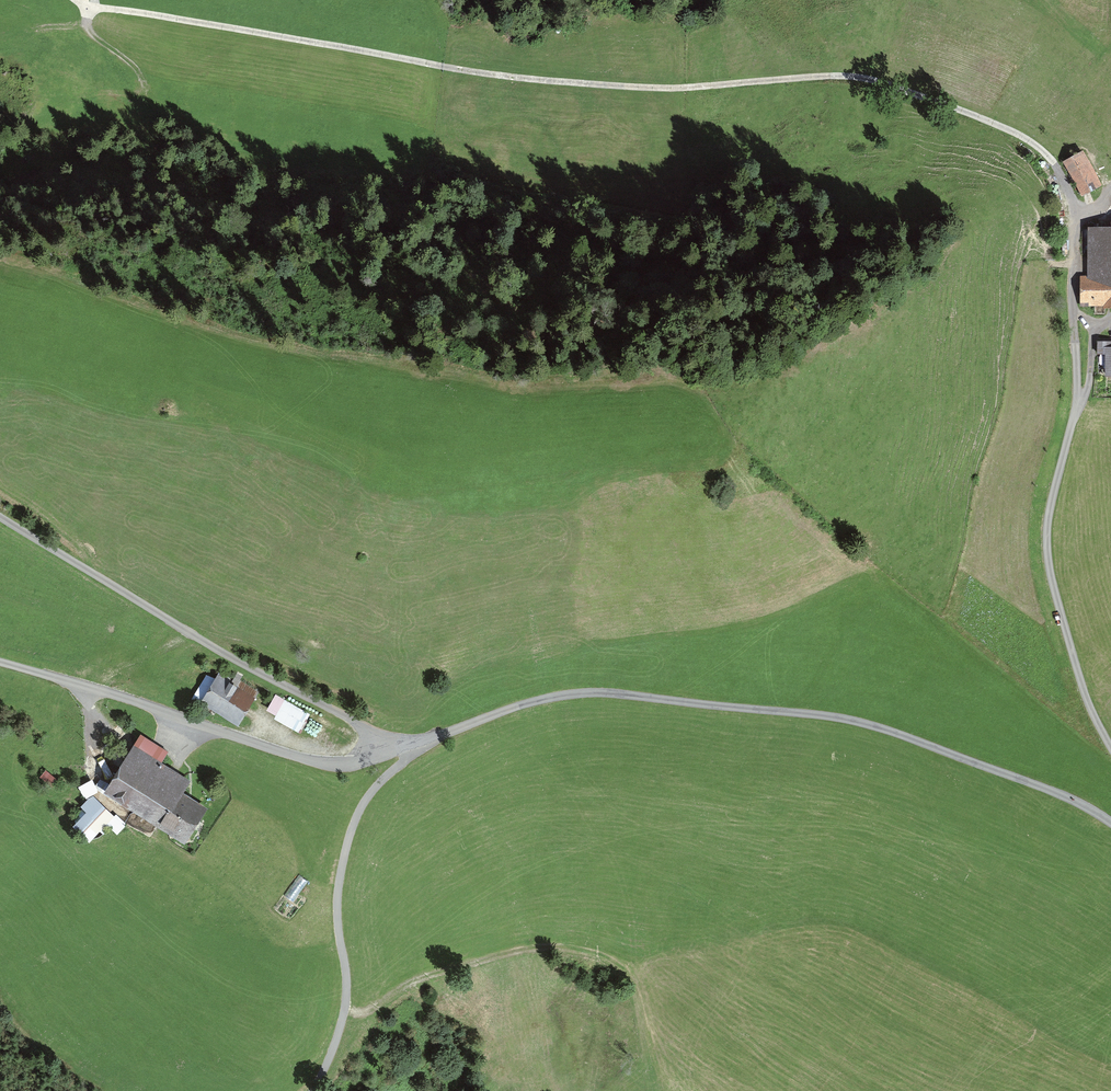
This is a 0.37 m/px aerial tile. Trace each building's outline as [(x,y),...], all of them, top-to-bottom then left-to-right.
[(1083,150),(1064,160),(1082,196),(1102,186),(1083,150)] [(1089,226),(1089,275),(1080,275),(1079,305),(1110,306),(1110,226),(1089,226)] [(1099,343),(1099,353),(1106,353),(1107,374),(1110,374),(1110,343),(1099,343)] [(247,700),(210,675),(192,701),(228,726),(247,700)] [(300,731),(310,712),(276,694),(267,709),(277,714),(275,718),(300,731)] [(163,753),(142,740),(109,792),(185,838),(202,810),(176,795),(185,781),(157,764),(163,753)] [(53,786),(58,779),(46,769),(40,776),(53,786)] [(116,824),(82,791),(70,804),(77,809),(63,824),(79,839),(94,824),(106,835),(116,824)] [(300,873),(285,894),(294,901),(309,880),(300,873)]
